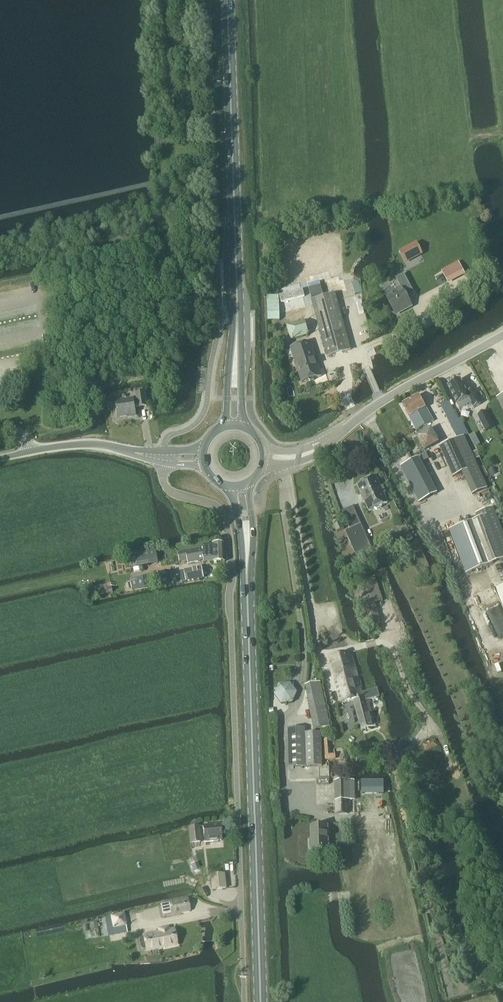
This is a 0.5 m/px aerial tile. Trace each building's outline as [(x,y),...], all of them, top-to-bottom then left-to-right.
[(416,243),(399,252),(405,264),(423,255),(416,243)] [(404,294),(411,290),(403,276),(396,280),(401,290),(385,298),(395,316),(411,307),(404,294)] [(323,295),(320,287),(309,290),(311,299),(323,295)] [(326,358),(349,351),(334,295),(311,302),(326,358)] [(278,296),(266,297),(268,322),(280,321),(279,308),(296,307),(296,298),(284,299),(284,298),(278,298),(278,296)] [(291,341),(308,336),(304,322),(287,327),(291,341)] [(314,381),(321,378),(310,344),(291,350),(301,385),(308,382),(310,383),(313,382),(314,381)] [(447,388),(447,387),(457,405),(457,406),(459,410),(471,404),(474,408),(473,408),(474,409),(480,405),(473,392),(473,391),(467,394),(460,381),(460,380),(447,387),(447,388)] [(116,402),(118,418),(135,416),(134,408),(138,407),(138,409),(146,407),(144,394),(136,395),(137,401),(133,401),(133,400),(128,401),(128,400),(127,401),(116,402)] [(425,409),(425,410),(419,398),(402,407),(408,419),(415,432),(433,423),(425,409)] [(465,433),(459,420),(457,422),(447,403),(439,407),(455,438),(465,433)] [(491,425),(490,423),(483,411),(476,415),(484,429),(491,425)] [(439,444),(431,428),(416,437),(425,451),(439,444)] [(439,448),(453,479),(462,475),(472,496),(487,489),(464,437),(439,448)] [(418,459),(400,468),(419,503),(426,499),(437,494),(418,459)] [(380,488),(375,478),(357,486),(369,512),(374,510),(377,510),(381,509),(382,506),(387,504),(383,494),(385,494),(382,487),(380,488)] [(449,532),(465,576),(502,562),(502,539),(492,510),(475,516),(477,522),(449,532)] [(357,557),(372,550),(356,514),(347,518),(351,529),(345,531),(357,557)] [(336,533),(344,530),(341,523),(334,527),(336,533)] [(210,563),(225,563),(224,545),(213,546),(204,546),(204,550),(187,553),(189,564),(210,560),(210,563)] [(138,568),(158,564),(156,551),(135,555),(138,568)] [(185,572),(185,575),(186,582),(203,579),(201,569),(185,572)] [(142,589),(177,582),(175,571),(130,579),(132,590),(142,588),(142,589)] [(375,690),(360,694),(350,654),(328,659),(339,705),(353,701),(365,698),(366,701),(377,698),(375,690)] [(293,704),(297,693),(290,684),(279,685),(274,696),(281,705),(293,704)] [(314,731),(329,728),(320,685),(305,688),(314,731)] [(375,727),(366,701),(365,698),(353,701),(361,731),(375,727)] [(289,769),(305,768),(304,730),(287,730),(289,769)] [(306,768),(321,768),(320,735),(305,735),(306,768)] [(425,752),(438,746),(435,740),(422,745),(425,752)] [(335,754),(330,754),(329,741),(323,741),(324,761),(336,760),(335,754)] [(349,782),(334,782),(334,802),(336,802),(336,808),(347,808),(347,802),(349,802),(355,802),(355,782),(349,782)] [(218,841),(221,841),(219,826),(217,826),(202,827),(204,843),(213,842),(214,843),(218,843),(218,841)] [(190,844),(200,843),(198,828),(188,829),(190,844)] [(328,851),(327,828),(311,828),(311,840),(313,842),(314,853),(316,855),(325,854),(327,852),(327,851),(328,851)] [(211,890),(225,889),(224,875),(210,876),(211,890)] [(169,903),(171,912),(179,910),(180,913),(189,911),(186,900),(169,903)] [(127,927),(124,913),(110,916),(112,930),(114,930),(126,928),(127,927)] [(139,940),(139,942),(140,948),(141,950),(143,951),(146,950),(176,944),(173,930),(143,936),(143,938),(141,938),(139,940)]
